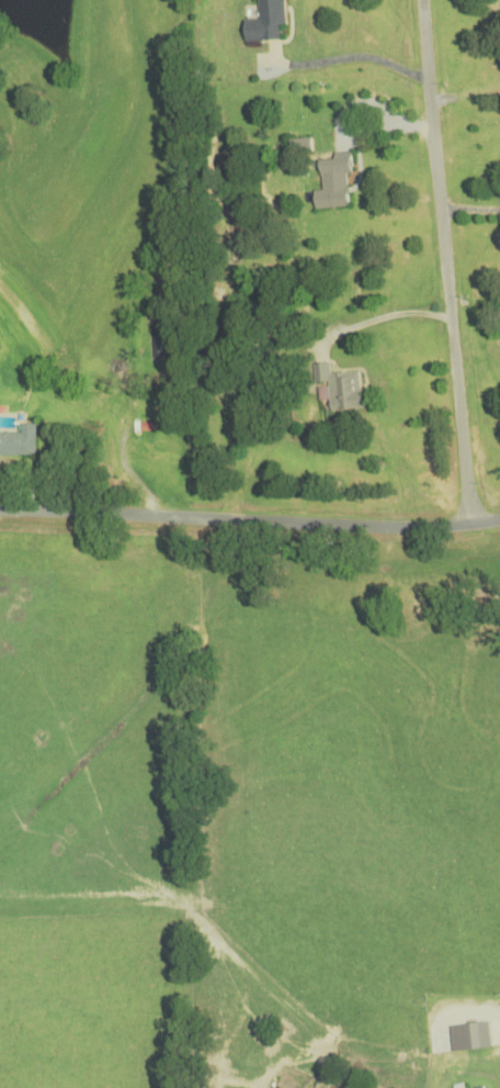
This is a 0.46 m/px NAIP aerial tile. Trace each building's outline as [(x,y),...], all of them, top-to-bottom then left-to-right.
[(281,27),(286,27),(285,0),(258,0),(259,21),(244,21),(245,42),(282,41),(281,27)] [(310,154),(310,140),(290,140),(290,154),(310,154)] [(314,210),(348,208),(347,174),(352,174),(351,152),(333,153),(333,160),(320,161),(321,192),(314,192),(314,210)] [(360,372),(331,374),(330,363),(313,364),(315,386),(318,386),(319,401),(329,400),(330,412),(363,409),(360,372)] [(20,424),(20,434),(0,434),(0,456),(35,456),(35,424),(20,424)]
